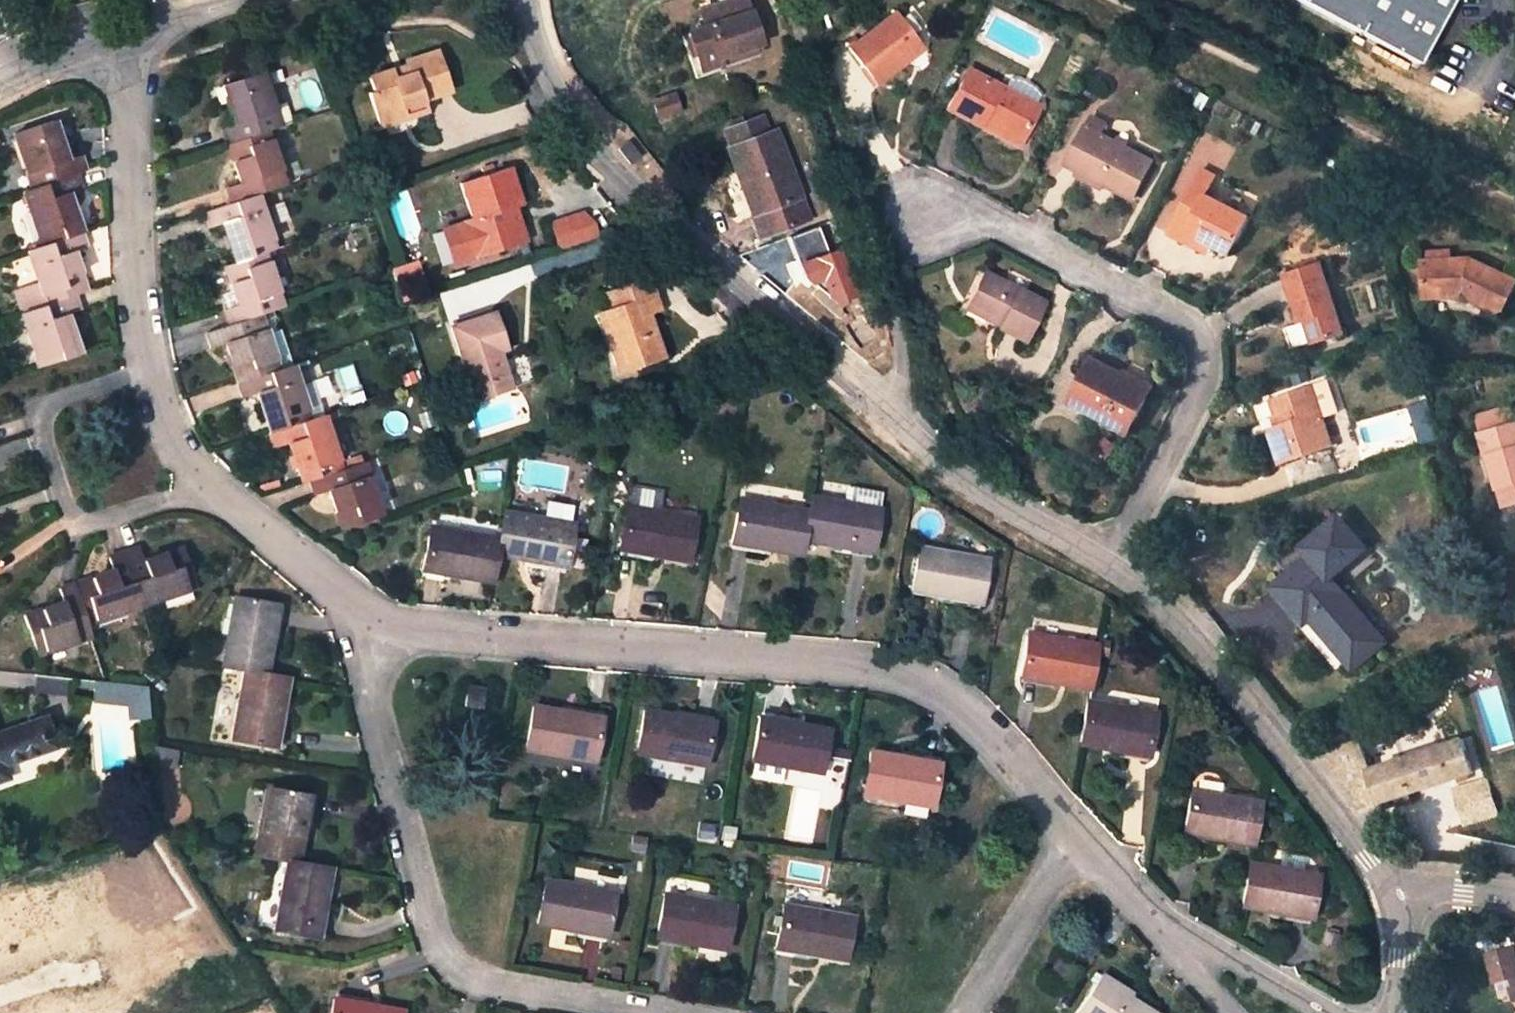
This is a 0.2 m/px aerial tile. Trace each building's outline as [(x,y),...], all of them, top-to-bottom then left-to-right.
[(745,0),(724,0),(701,8),(698,9),(704,27),(682,35),(697,79),(722,71),(720,65),(717,56),(759,42),(745,0)] [(1418,48),(1442,0),(1323,0),(1418,48)] [(892,14),(847,49),(875,84),(913,56),(906,48),(914,41),(892,14)] [(906,48),(913,56),(920,49),(914,41),(906,48)] [(720,65),(762,51),(759,42),(717,56),(720,65)] [(408,73),(394,78),(393,75),(371,82),(375,94),(369,96),(379,127),(406,119),(403,108),(423,101),(452,92),(440,54),(406,65),(408,73)] [(1002,88),(967,69),(947,109),(979,126),(982,119),(1020,139),(1038,106),(1034,104),(1039,95),(1031,86),(1017,80),(1006,79),(1002,88)] [(240,139),(266,131),(279,127),(261,74),(222,87),(235,127),(223,131),(227,144),(240,139)] [(673,96),(652,103),(658,120),(679,113),(673,96)] [(406,119),(426,113),(423,101),(403,108),(406,119)] [(10,128),(31,190),(75,176),(85,172),(79,156),(67,160),(52,114),(10,128)] [(1106,123),(1091,115),(1066,164),(1078,170),(1104,184),(1133,199),(1152,160),(1101,134),(1106,123)] [(741,169),(756,213),(750,215),(758,238),(808,219),(776,131),(767,134),(762,118),(724,132),(730,149),(726,151),(734,172),(741,169)] [(1016,146),(1020,139),(982,119),(979,126),(1016,146)] [(284,187),(266,131),(240,139),(227,144),(239,185),(226,190),(231,204),(256,196),(284,187)] [(505,243),(524,237),(519,221),(513,217),(511,210),(520,206),(509,172),(495,176),(492,168),(481,172),(484,179),(461,187),(472,222),(465,225),(466,226),(446,232),(455,262),(475,256),(476,259),(506,248),(505,243)] [(1215,175),(1202,168),(1167,235),(1199,251),(1205,239),(1214,244),(1229,253),(1247,217),(1204,195),(1215,175)] [(1104,184),(1078,170),(1074,177),(1101,191),(1104,184)] [(21,193),(39,249),(81,235),(67,195),(80,191),(75,176),(31,190),(21,193)] [(235,264),(264,254),(274,251),(256,196),(231,204),(203,213),(209,230),(222,226),(235,264)] [(584,218),(578,220),(586,247),(598,243),(594,229),(584,218)] [(552,228),(560,255),(586,247),(578,220),(552,228)] [(858,258),(848,233),(831,240),(840,265),(858,258)] [(26,313),(45,307),(75,297),(85,294),(72,252),(85,248),(81,235),(39,249),(27,253),(38,286),(19,292),(26,313)] [(506,248),(525,242),(524,237),(505,243),(506,248)] [(1205,239),(1199,251),(1208,256),(1214,244),(1205,239)] [(1426,251),(1427,262),(1454,260),(1454,249),(1426,251)] [(222,268),(235,308),(224,311),(230,326),(235,324),(260,316),(283,309),(264,254),(235,264),(222,268)] [(1423,262),(1425,299),(1453,298),(1470,301),(1499,314),(1514,281),(1514,280),(1472,259),(1454,260),(1427,262),(1423,262)] [(1321,266),(1285,277),(1300,323),(1307,321),(1314,342),(1344,333),(1321,266)] [(1042,303),(983,272),(969,303),(1001,320),(997,328),(1023,340),(1042,303)] [(598,316),(609,348),(622,345),(630,367),(660,357),(646,315),(642,302),(653,297),(648,281),(605,296),(611,312),(598,316)] [(21,315),(39,369),(79,355),(67,316),(80,311),(75,297),(45,307),(26,313),(21,315)] [(646,315),(658,311),(653,297),(642,302),(646,315)] [(1001,320),(969,303),(964,312),(997,328),(1001,320)] [(227,343),(239,383),(277,371),(264,330),(260,316),(235,324),(230,326),(218,330),(207,334),(211,348),(227,343)] [(452,330),(465,371),(458,373),(465,395),(473,393),(475,402),(509,391),(498,355),(505,352),(494,318),(452,330)] [(264,330),(277,371),(284,368),(290,366),(277,327),(264,330)] [(630,367),(622,345),(609,348),(618,372),(630,367)] [(1130,432),(1151,390),(1093,359),(1069,403),(1130,432)] [(308,422),(290,366),(284,368),(277,371),(239,383),(244,398),(256,394),(270,434),(272,433),(308,422)] [(1326,382),(1272,401),(1281,426),(1268,431),(1281,464),(1331,446),(1322,418),(1338,413),(1326,382)] [(1427,400),(1415,403),(1420,421),(1431,417),(1427,400)] [(1480,435),(1482,434),(1514,425),(1510,407),(1474,418),(1480,435)] [(289,445),(302,484),(312,481),(341,472),(323,417),(308,422),(272,433),(270,434),(275,448),(289,445)] [(1480,435),(1486,456),(1488,456),(1498,489),(1506,487),(1511,504),(1514,503),(1514,425),(1482,434),(1480,435)] [(330,490),(343,531),(381,518),(364,464),(341,472),(312,481),(317,494),(330,490)] [(687,563),(695,519),(660,513),(663,493),(630,487),(620,550),(687,563)] [(1506,487),(1498,489),(1503,506),(1511,504),(1506,487)] [(850,488),(847,505),(878,510),(881,493),(850,488)] [(847,505),(811,499),(811,501),(809,512),(804,541),(870,552),(878,510),(847,505)] [(740,501),(732,544),(801,555),(804,541),(809,512),(740,501)] [(1386,642),(1333,574),(1366,548),(1336,509),(1291,544),(1300,556),(1268,580),(1342,675),(1386,642)] [(497,556),(564,569),(572,525),(505,513),(500,540),(498,548),(497,556)] [(500,540),(431,527),(422,570),(492,584),(497,556),(498,548),(500,540)] [(987,559),(920,548),(912,592),(979,603),(987,559)] [(179,551),(140,564),(135,549),(122,553),(141,607),(192,590),(179,551)] [(87,625),(141,607),(122,553),(108,558),(113,572),(73,585),(87,625)] [(62,603),(24,616),(37,655),(91,637),(87,625),(73,585),(58,590),(62,603)] [(234,600),(222,668),(231,670),(244,672),(265,676),(277,607),(234,600)] [(1022,677),(1091,689),(1098,646),(1029,635),(1022,677)] [(244,672),(232,741),(276,748),(288,679),(265,676),(244,672)] [(67,678),(38,675),(36,691),(65,694),(67,678)] [(96,701),(132,704),(136,704),(138,685),(98,681),(96,701)] [(132,704),(131,719),(150,720),(148,686),(138,685),(136,704),(132,704)] [(483,690),(463,687),(460,706),(480,709),(483,690)] [(1081,745),(1148,756),(1155,714),(1088,702),(1081,745)] [(601,718),(534,707),(526,751),(594,762),(601,718)] [(711,723),(645,712),(638,755),(704,766),(711,723)] [(2,766),(52,748),(42,718),(0,733),(0,767),(2,766)] [(827,730),(760,719),(753,762),(821,774),(827,730)] [(1459,739),(1369,769),(1359,741),(1318,754),(1363,813),(1382,807),(1380,804),(1472,773),(1459,739)] [(938,763),(871,752),(864,795),(931,807),(938,763)] [(1482,780),(1452,791),(1464,824),(1494,814),(1482,780)] [(268,787),(255,856),(268,859),(286,862),(298,864),(311,796),(268,787)] [(1192,791),(1185,834),(1253,846),(1260,802),(1192,791)] [(1276,869),(1249,864),(1243,907),(1310,918),(1317,875),(1299,873),(1302,857),(1278,854),(1276,869)] [(286,862),(274,932),(318,939),(330,870),(298,864),(286,862)] [(613,893),(546,881),(538,925),(605,937),(613,893)] [(732,907),(664,895),(657,939),(726,951),(732,907)] [(851,917),(785,906),(777,951),(844,962),(851,917)] [(1499,956),(1506,981),(1514,978),(1514,959),(1513,952),(1499,956)] [(1499,956),(1486,960),(1493,984),(1506,981),(1499,956)] [(1103,976),(1080,1012),(1152,1012),(1128,998),(1131,993),(1103,976)] [(403,1012),(335,1001),(332,1012),(403,1012)]
